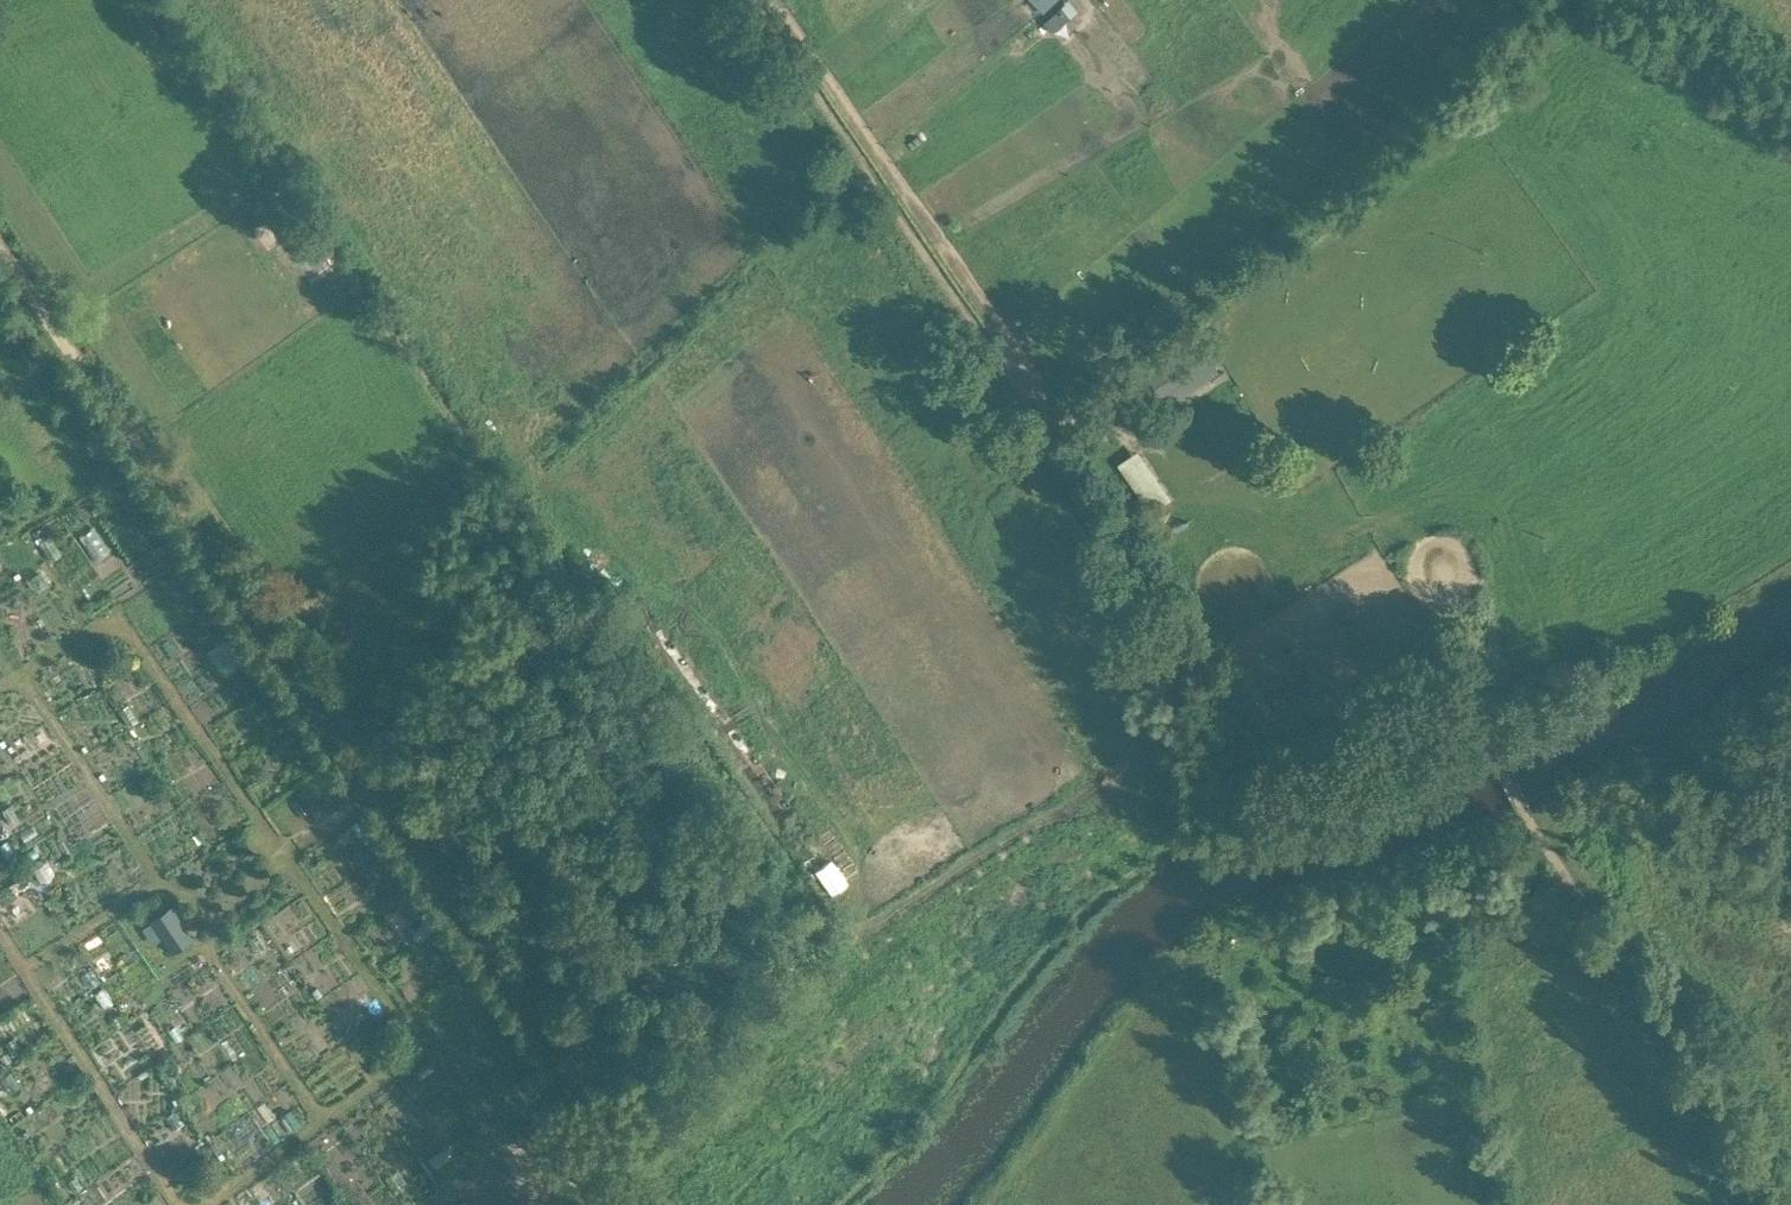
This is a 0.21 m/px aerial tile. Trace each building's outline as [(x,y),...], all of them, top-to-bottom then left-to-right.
[(1212,363),(1191,331),(1143,363),(1169,402),(1184,392),(1179,384),(1212,363)] [(1140,448),(1119,461),(1151,510),(1172,497),(1140,448)] [(207,652),(223,674),(244,658),(228,636),(207,652)] [(187,945),(165,911),(149,922),(160,939),(171,956),(187,945)]
